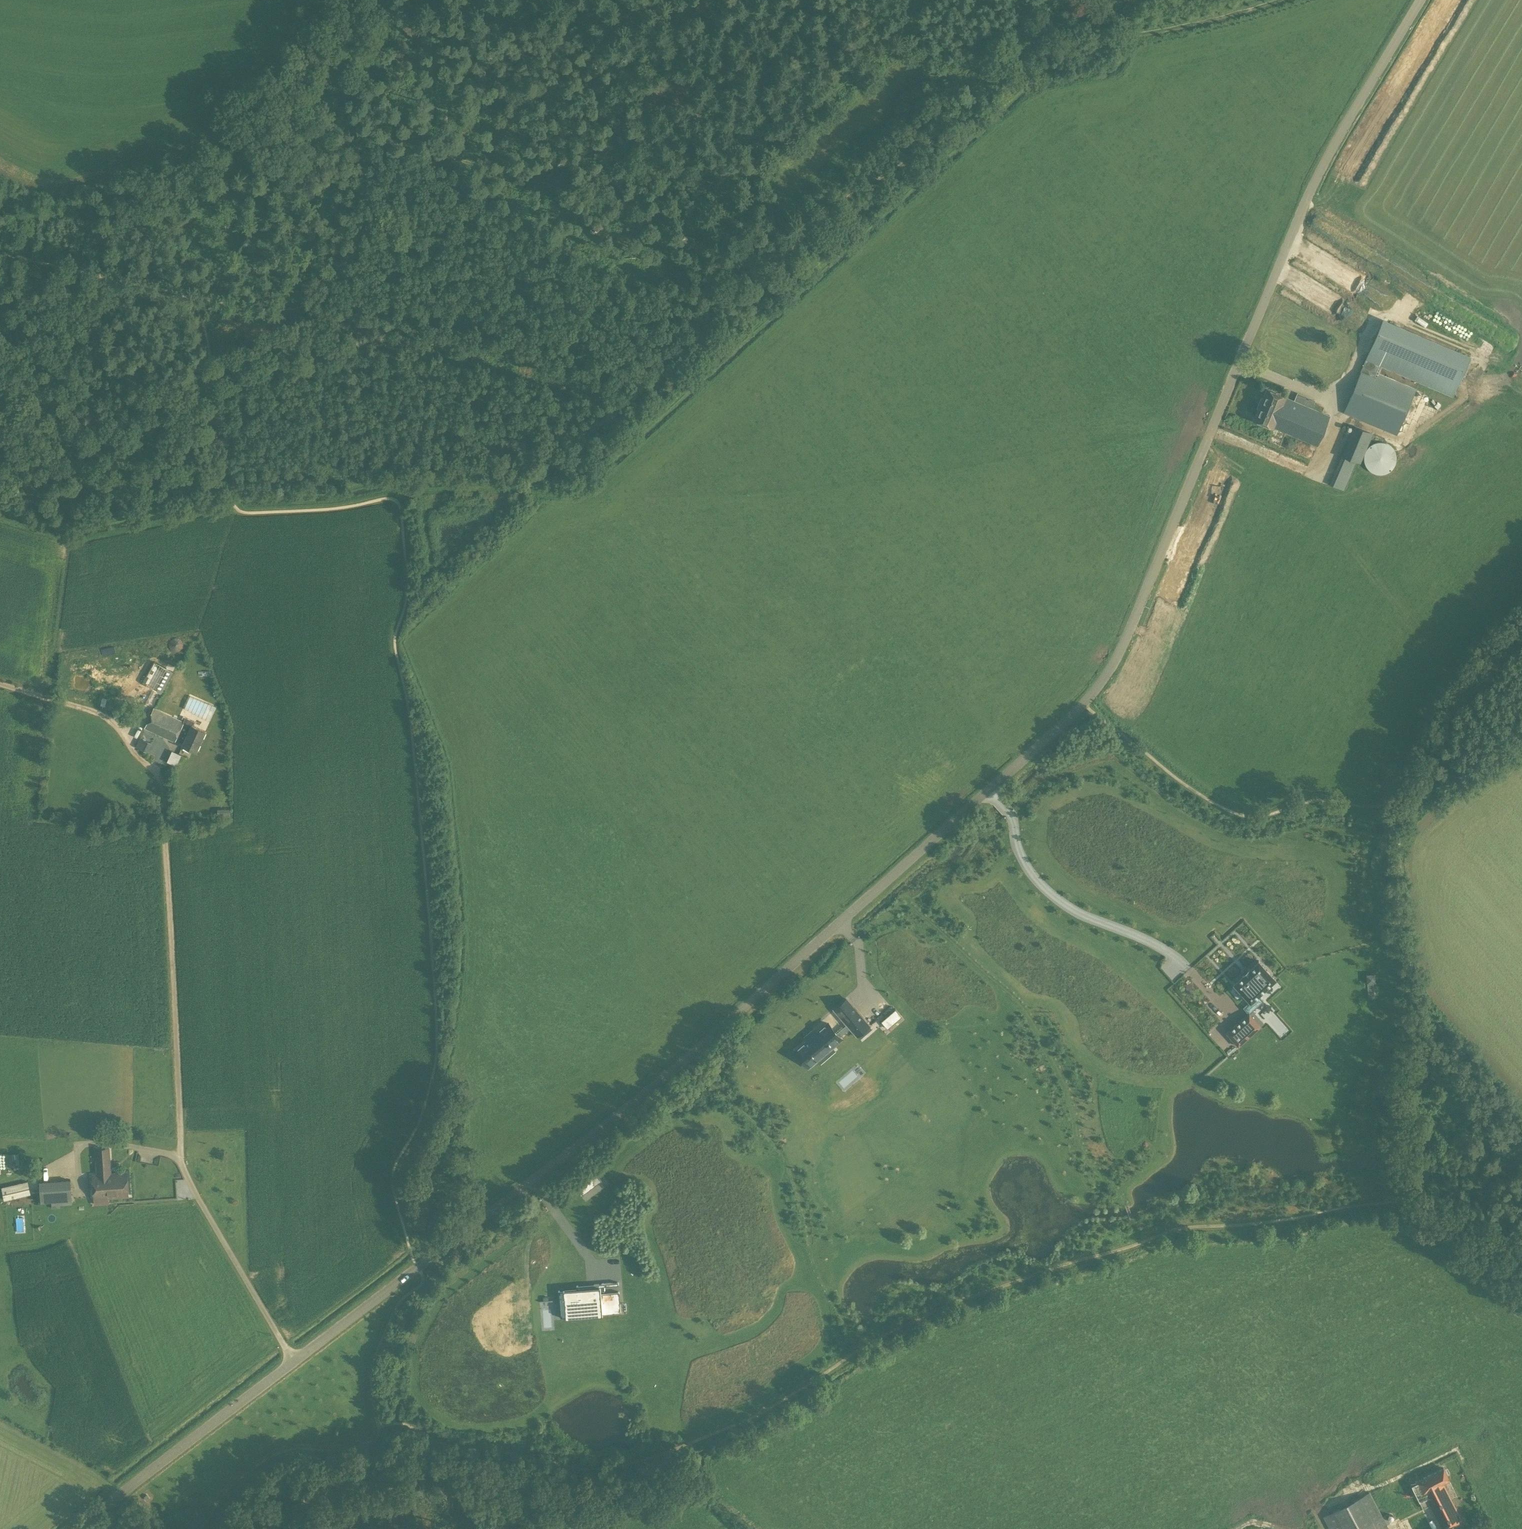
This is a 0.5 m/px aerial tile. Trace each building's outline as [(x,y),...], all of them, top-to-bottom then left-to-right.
[(1383,319),(1363,367),(1343,413),(1397,436),(1417,389),(1378,373),(1381,366),(1453,397),(1470,356),(1383,319)] [(1285,397),(1267,389),(1254,419),(1272,427),(1257,464),(1302,484),(1312,459),(1281,446),(1286,433),(1317,446),(1330,416),(1285,397)] [(1354,425),(1341,456),(1357,462),(1370,432),(1354,425)] [(1366,450),(1364,454),(1364,459),(1365,464),(1367,468),(1371,471),(1375,474),(1380,474),(1385,473),(1389,471),(1393,468),(1395,464),(1396,459),(1396,454),(1394,450),(1391,446),(1387,443),(1382,442),(1378,442),(1373,443),(1369,446),(1366,450)] [(103,655),(116,653),(115,645),(102,648),(103,655)] [(153,661),(148,671),(160,678),(165,667),(153,661)] [(151,694),(157,683),(145,677),(139,687),(151,694)] [(185,717),(183,722),(154,709),(145,728),(174,742),(176,739),(184,743),(183,745),(196,752),(205,731),(192,725),(194,721),(185,717)] [(140,736),(136,745),(149,751),(153,742),(140,736)] [(172,750),(168,762),(178,765),(181,753),(172,750)] [(1263,1022),(1252,1010),(1263,1001),(1257,994),(1274,979),(1275,979),(1274,978),(1259,961),(1258,960),(1258,961),(1249,969),(1249,968),(1248,969),(1243,973),(1242,974),(1243,975),(1233,983),(1234,984),(1234,983),(1249,1001),(1243,1007),(1248,1013),(1226,1033),(1238,1046),(1260,1025),(1263,1022)] [(1375,982),(1377,982),(1377,973),(1367,973),(1368,998),(1375,998),(1375,982)] [(807,1039),(795,1050),(802,1059),(809,1067),(817,1060),(832,1047),(839,1041),(841,1039),(840,1037),(839,1037),(850,1027),(856,1035),(869,1024),(847,999),(834,1010),(847,1024),(836,1034),(827,1023),(816,1032),(807,1039)] [(894,1011),(881,1022),(887,1028),(900,1017),(894,1011)] [(205,1137),(189,1138),(190,1149),(206,1148),(205,1137)] [(98,1175),(92,1176),(94,1198),(128,1196),(126,1174),(111,1175),(109,1148),(96,1149),(98,1175)] [(12,1154),(5,1154),(6,1167),(12,1167),(19,1167),(19,1153),(12,1154)] [(576,1188),(581,1195),(595,1185),(589,1178),(576,1188)] [(187,1179),(176,1179),(177,1191),(186,1190),(186,1194),(178,1194),(178,1197),(188,1197),(187,1179)] [(73,1203),(71,1180),(39,1182),(41,1203),(59,1201),(60,1205),(73,1203)] [(603,1181),(582,1195),(585,1200),(606,1187),(603,1181)] [(5,1199),(30,1194),(28,1185),(3,1191),(5,1199)] [(610,1309),(606,1286),(569,1292),(573,1315),(610,1309)] [(1455,1492),(1449,1479),(1443,1467),(1410,1484),(1423,1508),(1429,1505),(1455,1492)] [(1369,1492),(1323,1516),(1330,1528),(1389,1528),(1369,1492)] [(1429,1505),(1441,1528),(1442,1528),(1461,1519),(1451,1499),(1457,1496),(1455,1492),(1429,1505)]
